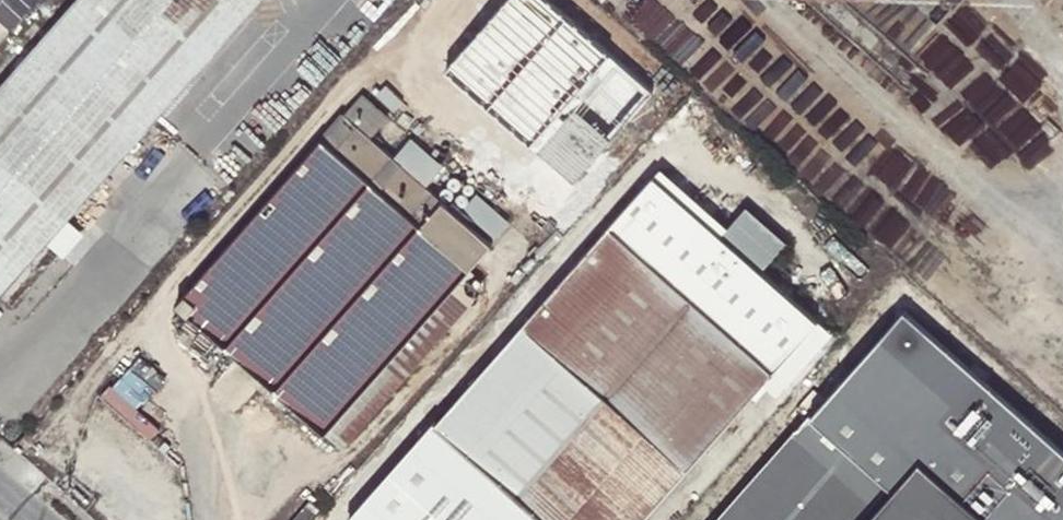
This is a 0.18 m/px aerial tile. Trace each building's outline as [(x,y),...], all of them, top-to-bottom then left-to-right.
[(0,85),(0,279),(4,275),(14,282),(49,242),(69,219),(260,0),(76,0),(0,85)] [(389,117),(361,93),(179,306),(323,433),(450,290),(490,245),(425,188),(393,160),(370,139),(389,117)] [(410,141),(393,160),(425,188),(442,170),(410,141)] [(96,242),(69,219),(49,242),(76,266),(96,242)] [(416,440),(418,442),(348,519),(641,519),(774,372),(609,228),(435,423),(433,421),(416,440)] [(14,282),(4,275),(0,279),(0,298),(14,282)] [(465,304),(450,290),(323,433),(338,447),(465,304)] [(904,312),(815,414),(813,412),(811,415),(718,519),(1062,519),(1062,452),(904,312)] [(811,415),(813,412),(828,396),(818,387),(801,406),(811,415)] [(416,440),(344,519),(348,519),(418,442),(416,440)]
